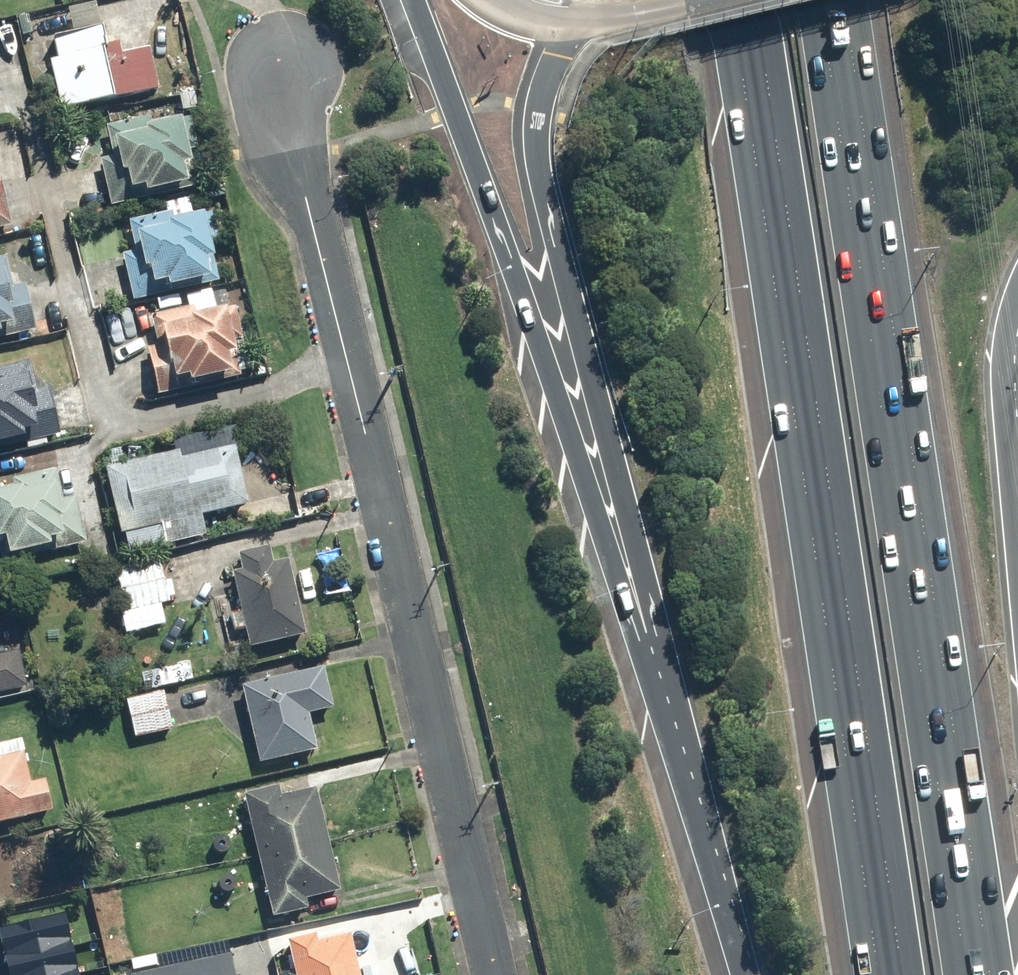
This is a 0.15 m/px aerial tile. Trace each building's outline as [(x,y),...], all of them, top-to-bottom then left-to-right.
[(110,44),(106,26),(60,37),(65,58),(54,60),(65,110),(162,88),(153,48),(130,53),(127,40),(110,44)] [(0,33),(0,65),(17,61),(10,31),(0,33)] [(104,159),(114,206),(201,186),(195,161),(204,159),(194,116),(165,122),(162,112),(108,124),(116,156),(104,159)] [(15,226),(4,175),(0,176),(0,229),(15,226)] [(126,253),(137,303),(223,284),(217,258),(223,257),(220,241),(224,240),(217,210),(193,215),(189,198),(167,203),(169,212),(131,221),(137,250),(126,253)] [(42,331),(31,282),(18,285),(11,254),(0,256),(0,340),(42,331)] [(151,348),(162,395),(246,376),(242,361),(251,358),(239,307),(220,311),(219,306),(201,310),(199,304),(154,314),(161,345),(151,348)] [(27,436),(30,449),(51,444),(48,431),(66,427),(56,387),(41,391),(34,361),(0,368),(0,442),(27,436)] [(133,533),(138,554),(212,538),(207,515),(252,505),(239,447),(196,456),(194,450),(111,469),(126,535),(133,533)] [(55,551),(89,543),(78,495),(71,497),(65,469),(46,474),(47,481),(0,492),(0,517),(5,540),(13,538),(16,554),(53,546),(55,551)] [(245,567),(234,570),(252,648),(312,635),(295,558),(281,562),(277,546),(242,554),(245,567)] [(173,601),(164,558),(116,569),(126,612),(173,601)] [(33,687),(24,647),(0,653),(0,695),(33,687)] [(329,666),(246,685),(264,764),(323,751),(314,714),(339,709),(329,666)] [(130,699),(139,738),(177,729),(168,690),(130,699)] [(58,812),(50,779),(36,782),(26,738),(0,744),(0,825),(58,812)] [(286,795),(284,785),(245,794),(274,918),(315,909),(312,896),(344,889),(320,787),(286,795)] [(85,919),(5,938),(14,974),(98,974),(85,919)] [(320,929),(290,936),(299,974),(376,974),(383,973),(376,942),(361,945),(357,929),(322,937),(320,929)] [(133,974),(237,974),(233,953),(132,974),(133,974)]
